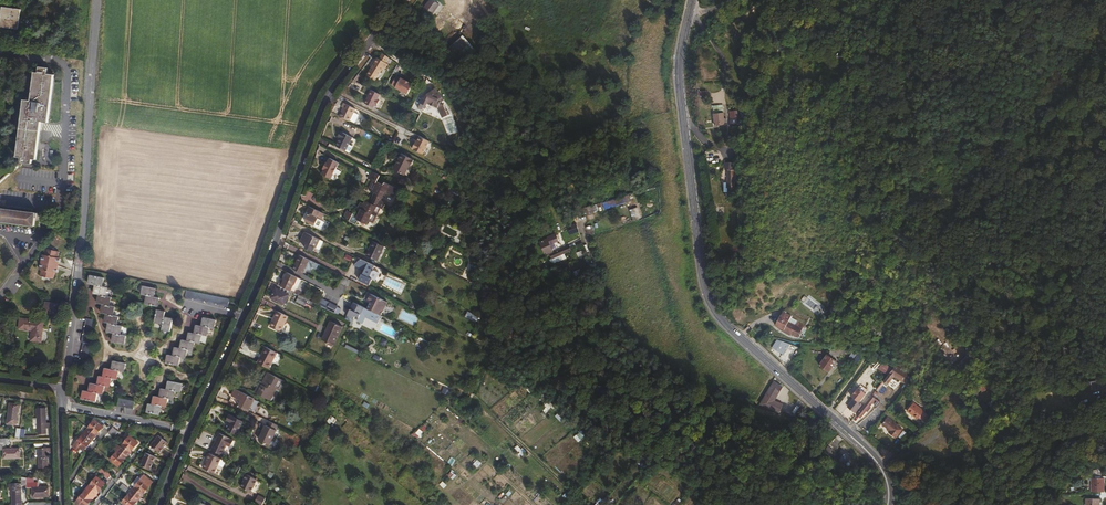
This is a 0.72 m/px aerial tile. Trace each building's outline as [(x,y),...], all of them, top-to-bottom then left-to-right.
[(435,0),(431,0),(426,7),(433,13),(440,4),(435,0)] [(3,7),(0,27),(19,29),(21,15),(22,10),(3,7)] [(463,36),(447,50),(460,65),(476,50),(463,36)] [(389,55),(383,50),(379,56),(378,56),(368,73),(376,77),(384,65),(385,66),(388,62),(386,60),(389,55)] [(35,72),(33,87),(31,100),(24,99),(17,157),(19,158),(23,158),(22,162),(32,164),(33,159),(37,160),(41,122),(49,123),(53,93),(55,75),(48,74),(49,68),(40,67),(39,73),(35,72)] [(401,76),(397,74),(393,83),(397,85),(409,92),(414,82),(410,80),(410,79),(406,77),(405,78),(401,75),(401,76)] [(425,96),(419,107),(422,109),(423,107),(425,108),(428,102),(431,104),(433,106),(435,106),(439,108),(445,116),(451,112),(445,103),(441,101),(442,100),(440,99),(440,97),(443,95),(442,93),(437,88),(435,86),(427,95),(426,96),(425,96)] [(380,95),(371,90),(364,103),(373,108),(375,105),(376,105),(379,100),(377,100),(380,95)] [(357,108),(345,102),(343,106),(344,107),(340,115),(351,120),(357,108)] [(724,110),(723,102),(714,102),(714,116),(726,116),(726,110),(724,110)] [(736,110),(729,111),(729,118),(737,117),(736,110)] [(342,136),(337,145),(346,150),(354,136),(344,132),(342,131),(340,135),(342,136)] [(425,153),(431,140),(421,135),(419,140),(418,140),(414,147),(425,153)] [(395,168),(406,174),(411,164),(412,164),(415,159),(403,153),(395,168)] [(19,158),(19,163),(0,180),(0,185),(22,166),(22,162),(23,158),(19,158)] [(338,163),(329,158),(327,162),(326,162),(322,170),(323,170),(321,174),(330,179),(338,163)] [(381,207),(383,208),(386,203),(381,200),(385,191),(394,196),(398,188),(384,180),(382,183),(378,181),(381,174),(373,170),(369,178),(374,180),(369,189),(375,192),(370,202),(381,207)] [(737,178),(737,170),(728,170),(728,189),(735,189),(734,178),(737,178)] [(35,226),(36,218),(38,218),(38,214),(32,213),(32,209),(0,205),(1,200),(0,200),(0,222),(35,226)] [(370,202),(367,200),(365,203),(362,201),(359,207),(362,208),(359,214),(349,210),(345,217),(358,223),(360,219),(368,224),(370,220),(374,222),(381,207),(370,202)] [(326,213),(311,206),(308,211),(310,212),(306,220),(316,225),(320,217),(323,218),(326,213)] [(637,207),(629,210),(633,221),(641,218),(637,207)] [(321,239),(306,232),(302,242),(308,245),(306,248),(314,252),(316,247),(317,247),(321,239)] [(556,236),(543,240),(533,245),(534,249),(542,245),(541,243),(544,242),(544,244),(543,245),(544,248),(546,247),(548,253),(553,251),(550,244),(558,241),(556,236)] [(385,246),(375,241),(368,255),(378,260),(385,246)] [(534,249),(533,245),(524,249),(529,261),(536,258),(532,250),(534,249)] [(542,245),(534,249),(538,258),(546,254),(543,248),(542,245)] [(556,253),(557,256),(572,250),(570,246),(555,252),(556,253)] [(40,263),(58,265),(58,261),(56,261),(56,258),(57,251),(44,250),(43,256),(41,256),(40,263)] [(294,269),(305,274),(311,260),(301,255),(294,269)] [(374,269),(376,266),(359,258),(355,265),(366,270),(364,275),(363,274),(360,280),(370,285),(373,279),(376,280),(380,272),(374,269)] [(55,269),(57,270),(58,265),(40,263),(39,271),(41,271),(40,277),(53,279),(54,273),(55,269)] [(292,292),(299,278),(289,273),(285,281),(282,280),(279,285),(291,291),(292,292)] [(125,344),(127,335),(122,334),(123,326),(118,324),(119,316),(114,315),(115,307),(110,306),(112,297),(107,296),(108,287),(103,286),(104,278),(91,275),(89,283),(96,285),(95,293),(100,294),(98,303),(103,304),(102,313),(107,314),(105,322),(109,323),(108,331),(114,333),(113,341),(125,344)] [(279,285),(278,285),(272,297),(284,304),(291,291),(279,285)] [(147,296),(145,303),(158,306),(160,298),(154,297),(156,289),(144,286),(142,294),(147,296)] [(231,298),(187,289),(185,297),(229,307),(231,298)] [(377,313),(382,315),(389,301),(369,291),(365,298),(372,302),(374,303),(373,305),(371,304),(368,308),(377,313)] [(308,302),(299,297),(296,303),(307,308),(308,305),(306,304),(308,302)] [(367,316),(374,320),(377,313),(368,308),(355,302),(354,303),(353,306),(348,315),(355,319),(356,316),(360,317),(358,320),(364,323),(367,316)] [(45,313),(58,315),(59,305),(46,303),(45,313)] [(339,307),(331,303),(328,310),(335,314),(339,307)] [(173,319),(165,317),(166,312),(158,310),(155,322),(164,324),(163,329),(171,331),(173,319)] [(468,311),(465,317),(476,323),(479,317),(468,311)] [(289,317),(279,312),(275,320),(274,320),(271,326),(282,331),(289,317)] [(379,322),(382,315),(377,313),(374,320),(379,322)] [(801,327),(788,321),(789,317),(780,315),(778,318),(775,324),(784,328),(784,329),(798,334),(801,327)] [(44,321),(21,318),(19,329),(32,330),(31,341),(41,342),(44,321)] [(84,342),(79,366),(87,367),(92,344),(90,343),(95,320),(87,318),(82,342),(84,342)] [(215,328),(216,320),(204,318),(202,326),(197,325),(195,333),(190,332),(188,341),(183,340),(181,348),(175,347),(173,356),(168,355),(167,363),(179,366),(181,357),(186,358),(188,349),(194,350),(195,342),(200,343),(202,335),(207,336),(209,327),(215,328)] [(328,342),(333,344),(335,345),(343,326),(331,321),(326,331),(327,332),(324,339),(328,342)] [(779,354),(783,342),(776,340),(772,352),(779,354)] [(267,368),(276,352),(265,346),(261,355),(262,355),(258,362),(267,368)] [(845,357),(847,349),(838,347),(837,354),(837,355),(845,357)] [(857,362),(863,353),(859,352),(854,360),(857,362)] [(829,371),(837,360),(827,353),(819,364),(829,371)] [(83,399),(97,402),(98,393),(104,395),(106,386),(111,387),(113,379),(118,380),(120,371),(125,372),(127,363),(115,361),(113,370),(106,368),(104,377),(100,376),(98,384),(91,383),(89,392),(84,390),(83,399)] [(914,377),(895,364),(883,380),(887,384),(894,376),(907,386),(914,377)] [(286,389),(289,384),(273,375),(270,380),(271,381),(267,388),(262,385),(257,393),(272,401),(277,393),(279,394),(283,387),(286,389)] [(150,404),(148,412),(160,415),(162,407),(167,408),(169,399),(174,400),(176,392),(181,393),(183,384),(170,381),(167,390),(162,389),(160,397),(155,396),(153,405),(150,404)] [(777,400),(783,387),(774,382),(767,398),(774,402),(775,399),(777,400)] [(858,401),(865,392),(857,387),(850,396),(854,399),(849,406),(856,411),(861,403),(858,401)] [(230,397),(228,401),(238,406),(250,412),(256,399),(252,397),(235,388),(230,397)] [(861,417),(877,398),(872,394),(857,414),(861,417)] [(118,406),(134,409),(136,401),(120,398),(118,406)] [(920,415),(927,407),(917,399),(910,407),(920,415)] [(8,423),(17,425),(19,405),(10,404),(8,423)] [(46,408),(37,408),(38,417),(35,417),(35,423),(38,423),(38,428),(39,433),(47,433),(46,427),(50,427),(50,423),(47,423),(46,408)] [(231,422),(227,431),(236,435),(243,421),(229,414),(226,420),(231,422)] [(95,420),(88,428),(97,435),(103,427),(95,420)] [(276,430),(279,426),(269,421),(267,426),(267,425),(259,440),(270,445),(277,431),(276,430)] [(900,433),(885,421),(879,429),(886,435),(885,437),(892,443),(900,433)] [(109,432),(115,437),(119,432),(113,427),(109,431),(109,432)] [(97,435),(88,428),(82,435),(90,442),(97,435)] [(217,442),(215,441),(211,450),(222,455),(227,444),(230,446),(233,441),(229,439),(230,438),(221,434),(217,442)] [(90,442),(82,435),(73,446),(78,451),(80,448),(84,451),(90,442)] [(159,435),(150,446),(159,453),(167,443),(159,435)] [(123,444),(131,451),(138,443),(130,436),(123,444)] [(1074,444),(1071,439),(1066,442),(1068,447),(1074,444)] [(832,442),(828,447),(833,451),(837,446),(832,442)] [(117,451),(126,458),(131,451),(123,444),(117,451)] [(51,452),(51,448),(39,448),(40,468),(49,468),(48,453),(51,452)] [(20,449),(4,449),(4,458),(21,458),(20,449)] [(853,457),(845,449),(840,455),(848,462),(853,457)] [(119,467),(126,458),(117,451),(110,460),(119,467)] [(154,461),(156,457),(146,453),(141,466),(150,470),(154,461)] [(221,459),(209,453),(206,458),(207,459),(206,463),(203,468),(214,473),(221,459)] [(109,479),(112,475),(102,467),(99,471),(109,479)] [(258,480),(247,475),(245,480),(246,480),(242,487),(251,492),(258,480)] [(1093,477),(1093,490),(1105,490),(1105,476),(1093,477)] [(97,477),(91,485),(99,491),(105,483),(97,477)] [(142,480),(135,488),(144,495),(150,486),(142,480)] [(13,504),(22,504),(22,486),(20,486),(20,483),(10,484),(10,489),(13,488),(13,504)] [(39,483),(27,483),(27,484),(27,488),(33,488),(33,496),(49,496),(49,487),(39,487),(39,483)] [(85,492),(93,499),(99,491),(91,485),(85,492)] [(144,495),(135,488),(129,495),(138,502),(144,495)] [(93,499),(85,492),(75,504),(76,504),(88,504),(93,499)] [(138,502),(129,495),(123,503),(125,504),(136,504),(138,502)] [(255,503),(259,504),(264,504),(266,499),(259,496),(255,503)] [(1101,498),(1088,497),(1088,504),(1089,504),(1101,504),(1101,498)]
